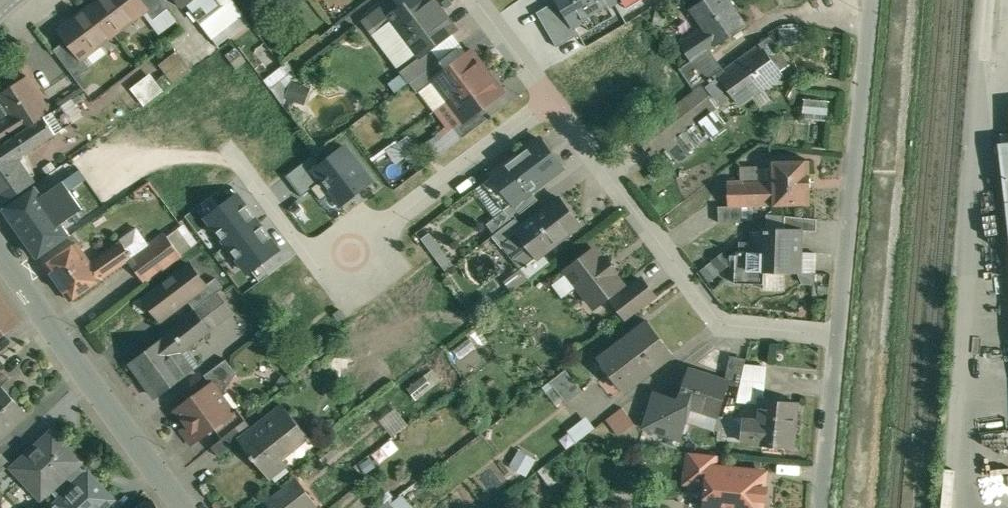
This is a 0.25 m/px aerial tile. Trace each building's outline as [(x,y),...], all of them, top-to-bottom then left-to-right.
[(94,5),(115,32),(147,8),(148,8),(142,0),(101,0),(94,5)] [(163,0),(142,0),(148,8),(147,8),(154,18),(169,8),(163,0)] [(189,3),(214,37),(245,13),(235,0),(193,0),(189,3)] [(368,15),(376,27),(387,18),(386,17),(399,8),(393,0),(388,0),(368,15)] [(386,17),(387,18),(402,38),(443,8),(437,0),(409,0),(399,8),(386,17)] [(536,12),(557,47),(580,34),(575,25),(573,26),(558,0),(557,0),(536,12)] [(573,26),(575,25),(617,0),(558,0),(573,26)] [(690,8),(703,27),(680,42),(692,59),(693,61),(711,49),(747,25),(730,0),(702,0),(690,8)] [(94,5),(62,30),(68,39),(82,57),(83,56),(115,32),(94,5)] [(443,8),(402,38),(417,58),(418,59),(431,49),(458,28),(443,8)] [(82,57),(68,39),(55,49),(76,77),(91,66),(83,56),(82,57)] [(417,58),(401,70),(410,82),(439,60),(431,49),(418,59),(417,58)] [(446,70),(433,80),(434,80),(449,100),(490,70),(474,49),(446,70)] [(711,49),(693,61),(692,59),(680,68),(696,90),(699,87),(724,67),(711,49)] [(193,68),(178,50),(160,64),(174,82),(193,68)] [(762,50),(743,64),(740,60),(720,75),(739,101),(779,72),(778,72),(785,66),(776,54),(769,59),(762,50)] [(439,60),(410,82),(418,92),(434,80),(433,80),(446,70),(439,60)] [(490,70),(449,100),(464,120),(465,121),(485,106),(505,90),(490,70)] [(133,88),(146,105),(166,90),(153,73),(133,88)] [(27,76),(0,94),(0,96),(12,114),(23,130),(52,112),(27,76)] [(696,90),(679,103),(690,118),(710,102),(699,87),(696,90)] [(830,121),(833,100),(809,97),(806,117),(830,121)] [(644,128),(640,132),(655,151),(693,122),(690,118),(679,103),(662,115),(644,128)] [(0,148),(0,199),(3,203),(36,180),(20,157),(74,122),(63,105),(52,112),(23,130),(7,141),(8,142),(0,148)] [(655,105),(637,119),(644,128),(662,115),(655,105)] [(485,106),(465,121),(464,120),(455,127),(463,137),(492,116),(485,106)] [(707,119),(720,136),(734,126),(721,109),(707,119)] [(7,141),(23,130),(12,114),(0,122),(0,145),(7,141)] [(541,139),(492,175),(513,202),(513,203),(531,190),(562,167),(541,139)] [(1000,143),(1007,213),(1007,142),(1000,143)] [(320,166),(304,178),(312,188),(321,200),(331,192),(341,204),(371,180),(345,146),(320,166)] [(304,178),(320,166),(312,155),(286,175),(301,196),(312,188),(304,178)] [(811,174),(810,159),(770,160),(771,180),(771,204),(811,203),(811,187),(812,187),(812,174),(811,174)] [(68,173),(41,192),(55,213),(82,194),(68,173)] [(771,180),(743,181),(743,205),(744,205),(771,204),(771,180)] [(36,185),(6,206),(40,256),(70,235),(55,213),(41,192),(36,185)] [(513,203),(513,202),(504,209),(512,220),(516,217),(539,200),(531,190),(513,203)] [(210,215),(207,217),(248,272),(251,269),(261,262),(278,249),(237,195),(220,208),(210,215)] [(210,215),(220,208),(211,196),(201,203),(210,215)] [(524,227),(517,232),(518,233),(522,230),(540,253),(536,256),(537,257),(544,252),(581,223),(562,198),(524,227)] [(730,205),(730,204),(720,204),(720,221),(744,221),(744,205),(743,205),(730,205)] [(818,218),(787,216),(787,228),(802,228),(802,229),(818,230),(818,218)] [(512,220),(494,234),(502,244),(518,233),(517,232),(524,227),(516,217),(512,220)] [(764,251),(737,251),(736,281),(765,282),(765,270),(801,271),(802,229),(802,228),(787,228),(765,227),(764,251)] [(165,232),(132,256),(128,259),(145,282),(182,254),(165,232)] [(430,232),(421,238),(436,258),(445,252),(430,232)] [(76,242),(45,263),(71,300),(102,279),(102,278),(128,259),(132,256),(122,242),(91,264),(76,242)] [(596,249),(590,253),(584,253),(575,260),(574,266),(568,270),(595,305),(623,284),(614,272),(617,270),(607,258),(605,260),(596,249)] [(537,257),(521,269),(529,279),(551,262),(544,252),(537,257)] [(269,274),(261,262),(251,269),(259,281),(269,274)] [(191,263),(145,297),(162,319),(188,299),(207,285),(207,284),(191,263)] [(207,284),(207,285),(188,299),(196,309),(219,291),(225,287),(217,277),(207,284)] [(643,279),(614,300),(626,316),(655,295),(643,279)] [(219,291),(196,309),(197,310),(210,328),(234,311),(219,291)] [(21,323),(0,296),(0,339),(21,323)] [(163,337),(132,361),(158,397),(189,373),(175,355),(187,346),(210,328),(197,310),(163,337)] [(204,338),(212,350),(246,328),(239,316),(204,338)] [(649,321),(600,359),(611,373),(615,370),(629,387),(673,353),(649,321)] [(201,365),(187,346),(175,355),(189,373),(201,365)] [(226,358),(205,374),(212,383),(215,381),(224,393),(237,372),(226,358)] [(767,367),(746,365),(739,402),(762,404),(762,398),(764,398),(767,367)] [(0,371),(0,387),(2,385),(2,386),(11,378),(3,368),(0,371)] [(731,382),(689,368),(679,400),(678,402),(691,406),(720,415),(731,382)] [(416,398),(444,381),(436,369),(408,386),(416,398)] [(567,369),(551,381),(568,403),(584,391),(567,369)] [(212,383),(177,409),(189,425),(183,429),(192,443),(215,427),(237,411),(236,409),(234,411),(222,395),(224,393),(215,381),(212,383)] [(2,385),(0,387),(0,438),(27,413),(2,386),(2,385)] [(679,400),(661,395),(654,398),(645,426),(681,438),(691,406),(678,402),(679,400)] [(764,398),(762,398),(762,404),(760,420),(745,418),(743,440),(759,442),(758,444),(795,447),(799,402),(764,398)] [(245,435),(241,438),(242,439),(271,475),(287,462),(280,454),(306,434),(309,438),(310,437),(284,404),(245,435)] [(607,419),(620,435),(636,422),(623,406),(607,419)] [(237,411),(215,427),(223,438),(238,426),(247,419),(238,407),(236,409),(237,411)] [(398,409),(385,417),(396,432),(408,424),(398,409)] [(735,417),(724,416),(719,438),(730,439),(735,417)] [(568,448),(598,428),(591,417),(561,437),(568,448)] [(745,418),(735,417),(730,439),(743,440),(745,418)] [(223,438),(213,445),(221,455),(242,439),(241,438),(245,435),(238,426),(223,438)] [(54,430),(13,467),(29,484),(34,479),(46,492),(51,488),(78,463),(82,460),(54,430)] [(521,448),(511,466),(529,476),(539,457),(521,448)] [(717,454),(689,452),(687,470),(709,473),(710,466),(717,467),(718,454),(717,454)] [(0,455),(0,474),(11,463),(2,453),(0,455)] [(78,463),(51,488),(61,500),(88,475),(78,463)] [(710,466),(709,473),(706,507),(709,507),(762,507),(766,472),(717,467),(710,466)] [(61,500),(52,507),(103,507),(113,499),(90,474),(88,475),(61,500)] [(266,498),(274,507),(283,507),(302,493),(307,489),(296,475),(266,498)] [(312,507),(302,493),(283,507),(310,507),(312,507)] [(140,507),(159,507),(152,499),(140,507)]
